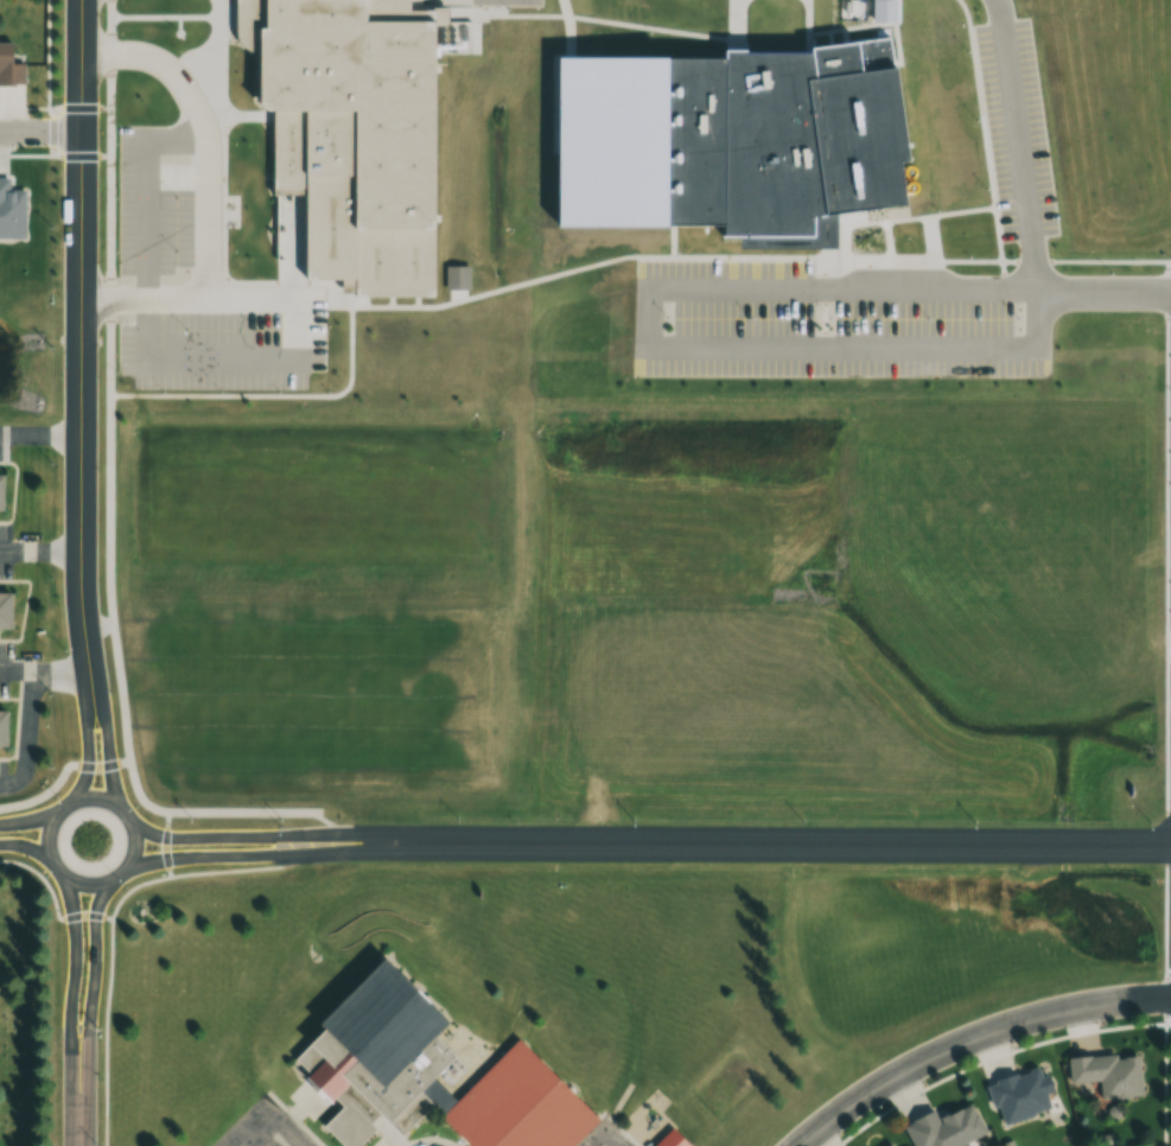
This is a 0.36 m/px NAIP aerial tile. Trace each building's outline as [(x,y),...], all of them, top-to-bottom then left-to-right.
[(231,2),(231,0),(398,0),(399,19),(424,19),(425,304),(344,304),(344,295),(335,295),(333,282),(295,282),(295,202),(263,202),(263,125),(247,114),(248,56),(230,56),(225,39),(227,2),(231,2)] [(24,64),(10,63),(10,42),(0,42),(0,85),(24,85),(24,64)] [(810,231),(890,221),(884,174),(898,173),(880,47),(788,59),(810,231)] [(649,235),(709,235),(709,250),(803,250),(802,230),(810,231),(788,59),(653,70),(649,235)] [(546,68),(653,70),(649,235),(649,243),(542,241),(546,68)] [(9,628),(9,592),(0,592),(0,628),(9,628)] [(294,1033),(304,1043),(281,1064),(298,1082),(292,1087),(318,1113),(325,1107),(331,1113),(314,1129),(330,1145),(361,1145),(369,1139),(361,1131),(368,1123),(376,1132),(378,1129),(390,1141),(421,1113),(454,1145),(573,1145),(596,1123),(510,1037),(452,1095),(437,1080),(452,1064),(434,1045),(446,1033),(371,957),(294,1033)] [(1138,1053),(1067,1057),(1068,1083),(1098,1081),(1099,1099),(1140,1096),(1138,1053)] [(984,1082),(991,1108),(997,1107),(1002,1123),(1049,1110),(1045,1093),(1050,1092),(1043,1066),(984,1082)] [(933,1111),(903,1124),(913,1145),(956,1145),(984,1134),(971,1103),(936,1118),(933,1111)] [(217,1145),(223,1145),(249,1121),(242,1114),(213,1142),(217,1145)] [(666,1138),(658,1145),(674,1145),(666,1138)]
